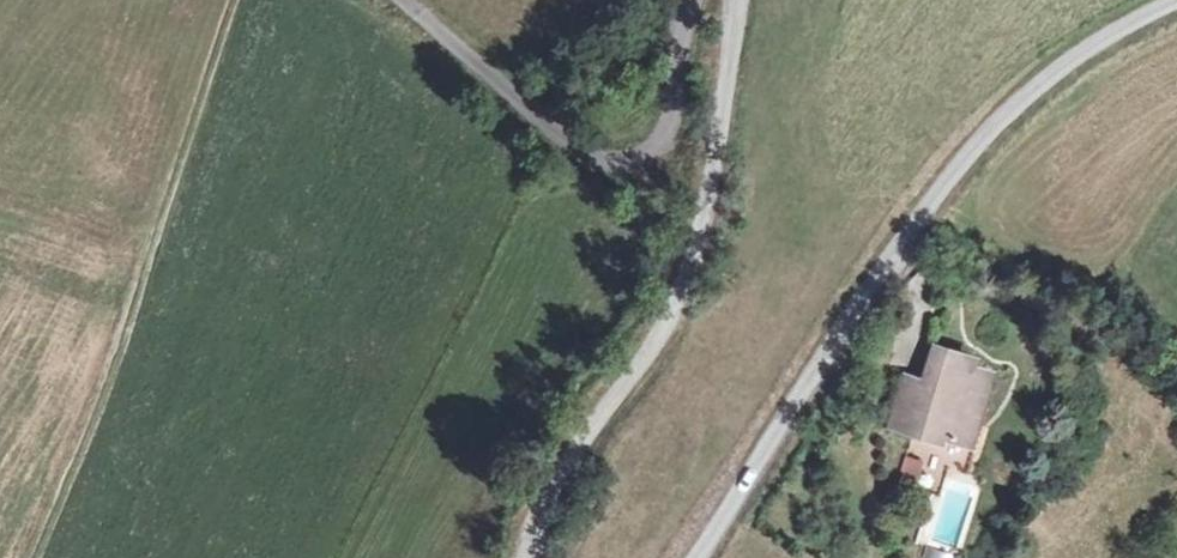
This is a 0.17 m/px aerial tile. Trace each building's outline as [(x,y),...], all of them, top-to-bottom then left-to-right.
[(960,346),(923,336),(913,373),(895,368),(882,415),(910,423),(912,416),(948,426),(953,407),(964,409),(977,361),(958,355),(960,346)] [(953,407),(948,426),(958,429),(964,409),(953,407)]
